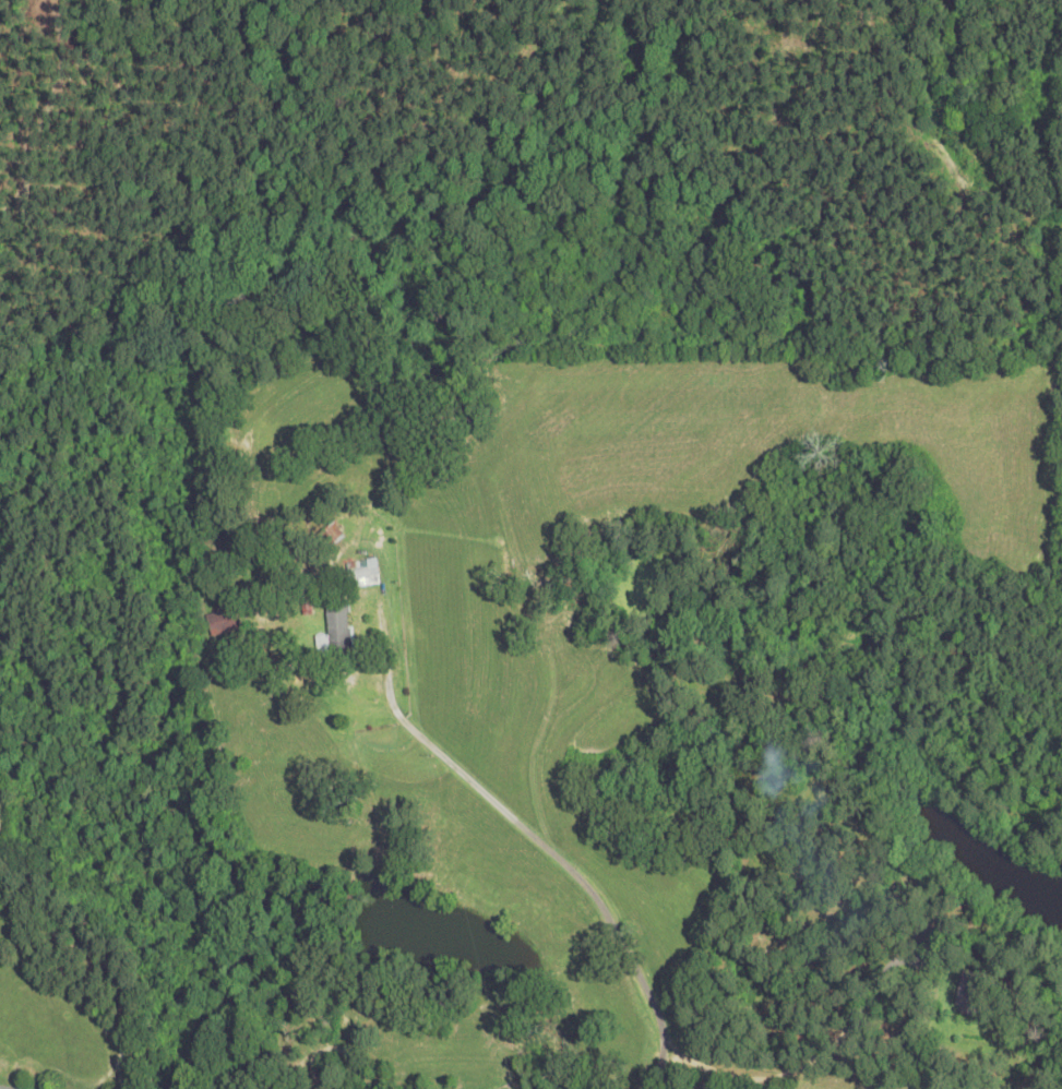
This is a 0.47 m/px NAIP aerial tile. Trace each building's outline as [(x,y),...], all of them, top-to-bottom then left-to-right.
[(329,602),(329,656),(350,656),(350,602),(329,602)]
